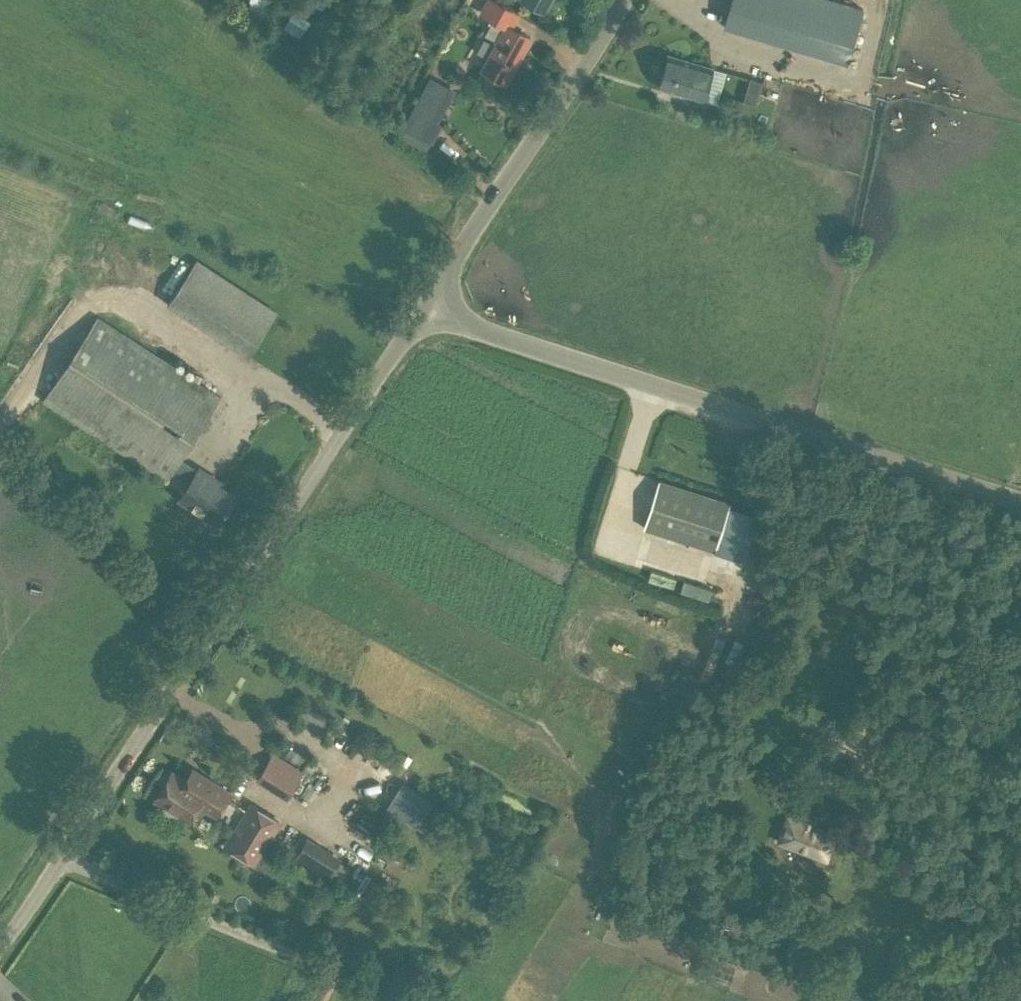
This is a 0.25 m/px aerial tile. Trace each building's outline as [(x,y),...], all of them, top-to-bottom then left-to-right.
[(521,53),(530,36),(510,25),(518,11),(498,0),(488,0),(482,11),(493,17),(485,32),(498,40),(483,68),(506,80),(521,53)] [(549,0),(527,0),(544,10),(549,0)] [(862,8),(836,0),(732,0),(725,24),(846,62),(862,8)] [(302,42),(298,48),(303,51),(307,44),(302,42)] [(703,98),(711,68),(668,55),(659,85),(703,98)] [(431,76),(404,126),(416,133),(443,83),(431,76)] [(743,100),(755,103),(762,80),(750,77),(743,100)] [(247,355),(275,311),(196,259),(168,303),(247,355)] [(198,470),(180,458),(220,397),(97,317),(43,399),(166,479),(171,471),(189,483),(180,497),(217,521),(235,495),(210,479),(212,476),(199,467),(198,470)] [(646,524),(645,527),(714,549),(715,545),(729,501),(660,479),(646,524)] [(287,799),(304,771),(273,752),(256,780),(287,799)] [(199,789),(172,772),(170,775),(166,776),(163,781),(164,785),(156,798),(167,805),(164,808),(165,813),(172,817),(176,816),(178,812),(189,818),(192,812),(197,815),(201,813),(205,806),(217,814),(230,792),(207,777),(199,789)] [(256,865),(283,821),(251,801),(224,845),(256,865)] [(428,806),(416,825),(427,832),(439,813),(428,806)] [(787,811),(776,840),(829,861),(840,833),(815,823),(816,819),(806,815),(804,818),(787,811)] [(307,836),(293,859),(327,880),(331,875),(339,861),(342,857),(307,836)] [(339,861),(331,875),(342,882),(350,868),(339,861)] [(1003,915),(1001,928),(1009,929),(1015,924),(1016,916),(1003,915)]
